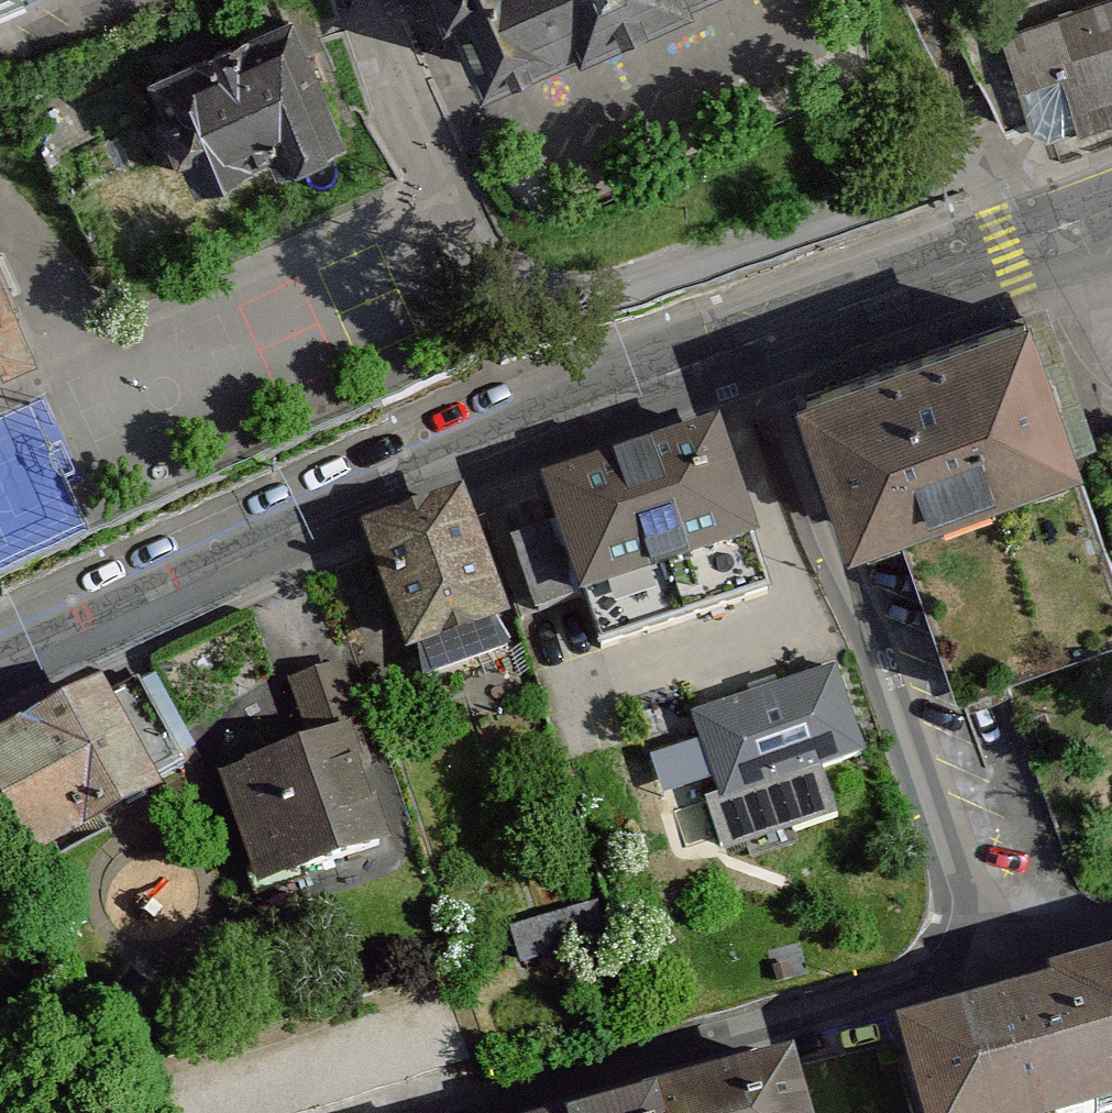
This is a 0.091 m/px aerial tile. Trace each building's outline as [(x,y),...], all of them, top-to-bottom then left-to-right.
[(475,79),(658,0),(440,0),(475,79)] [(293,2),(139,65),(189,188),(343,125),(293,2)] [(1006,39),(1034,123),(1053,135),(1111,113),(1111,3),(1006,39)] [(38,344),(0,248),(0,359),(38,344)] [(1065,461),(1013,309),(804,379),(855,531),(1065,461)] [(568,599),(749,544),(714,431),(533,485),(568,599)] [(359,535),(410,681),(513,645),(462,499),(359,535)] [(362,737),(343,670),(289,685),(307,752),(346,740),(362,737)] [(837,671),(694,717),(725,817),(869,771),(837,671)] [(186,766),(139,687),(112,703),(96,678),(0,734),(0,827),(21,863),(186,766)] [(346,740),(225,781),(263,893),(384,851),(346,740)] [(879,1034),(900,1112),(1100,1112),(1111,1110),(1111,971),(879,1034)] [(579,1112),(799,1112),(783,1056),(579,1112)]
